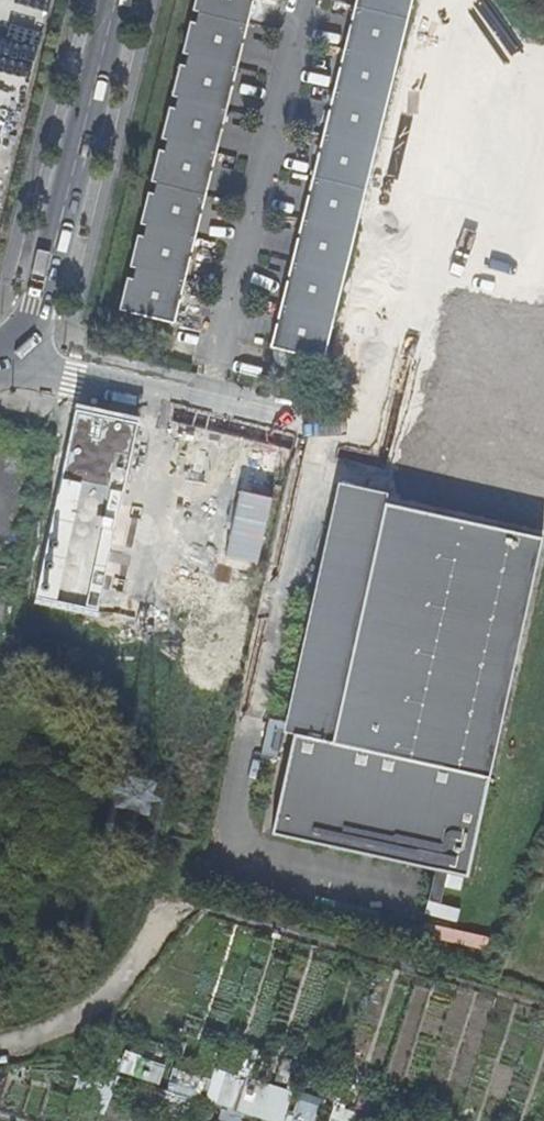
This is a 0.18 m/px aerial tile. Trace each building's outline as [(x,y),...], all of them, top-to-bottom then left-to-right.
[(129,266),(134,267),(131,278),(126,276),(118,309),(173,322),(251,0),(193,0),(191,9),(196,11),(194,22),(188,20),(181,52),(186,54),(183,64),(178,63),(170,95),(176,96),(173,107),(168,106),(160,138),(165,139),(163,150),(157,148),(149,180),(155,182),(152,192),(147,191),(139,223),(144,224),(142,235),(136,234),(129,266)] [(371,182),(415,1),(415,0),(350,0),(268,345),(327,360),(366,201),(371,182)] [(535,54),(448,35),(414,192),(460,202),(501,211),(535,54)] [(27,97),(27,57),(12,57),(12,83),(0,83),(0,97),(27,97)] [(373,489),(345,483),(266,825),(430,862),(423,892),(434,895),(442,864),(451,866),(463,869),(485,769),(480,767),(534,526),(391,493),(382,491),(380,498),(372,496),(373,489)] [(211,1066),(200,1103),(263,1120),(349,1120),(353,1108),(211,1066)] [(194,1097),(199,1077),(170,1069),(165,1089),(194,1097)]
